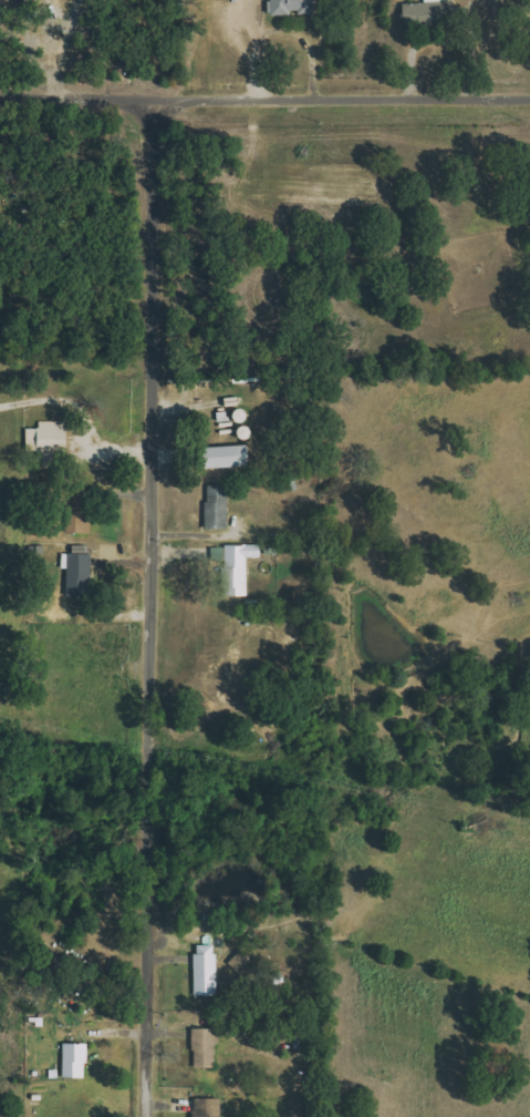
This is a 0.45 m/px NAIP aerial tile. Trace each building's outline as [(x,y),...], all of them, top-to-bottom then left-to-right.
[(268,14),(315,14),(315,0),(268,0),(268,14)] [(29,428),(29,450),(41,450),(42,465),(70,465),(70,421),(42,421),(42,428),(29,428)] [(245,467),(245,446),(200,447),(201,468),(245,467)] [(204,528),(226,528),(226,485),(205,485),(204,528)] [(65,533),(95,534),(96,490),(67,489),(65,533)] [(64,554),(64,569),(69,569),(70,598),(93,597),(92,545),(75,546),(75,554),(64,554)] [(245,558),(261,558),(260,546),(211,546),(211,560),(222,560),(222,596),(246,596),(245,558)] [(197,995),(219,996),(220,945),(198,945),(197,995)] [(196,1029),(196,1068),(218,1068),(219,1029),(196,1029)] [(90,1044),(65,1043),(64,1078),(89,1078),(90,1044)] [(224,1099),(196,1099),(196,1116),(224,1116),(224,1099)]
